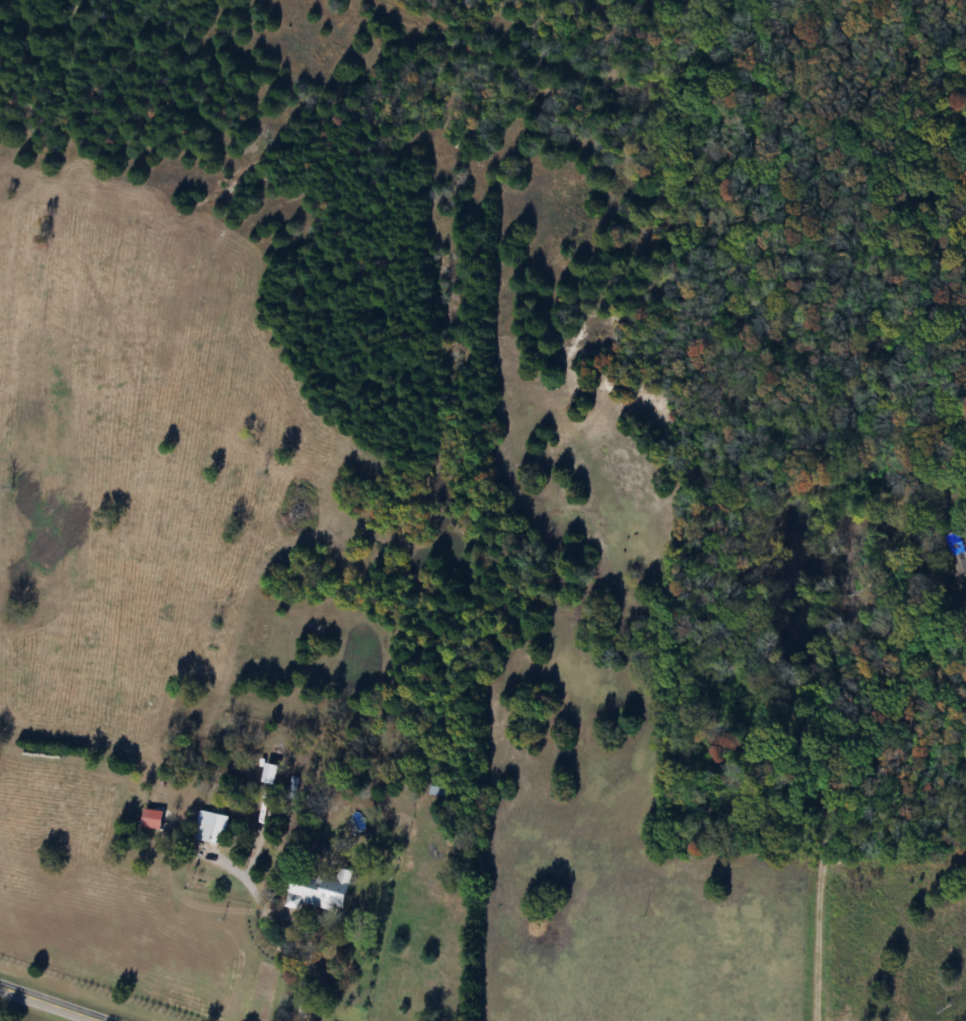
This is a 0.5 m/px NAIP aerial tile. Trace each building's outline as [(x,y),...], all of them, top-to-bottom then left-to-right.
[(953,540),(939,547),(953,578),(965,572),(965,566),(953,540)] [(427,793),(450,797),(452,787),(428,784),(427,793)] [(160,810),(140,807),(138,826),(157,828),(160,810)] [(191,838),(220,844),(226,815),(197,809),(191,838)] [(284,903),(341,913),(349,869),(337,867),(334,879),(290,871),(284,903)]
